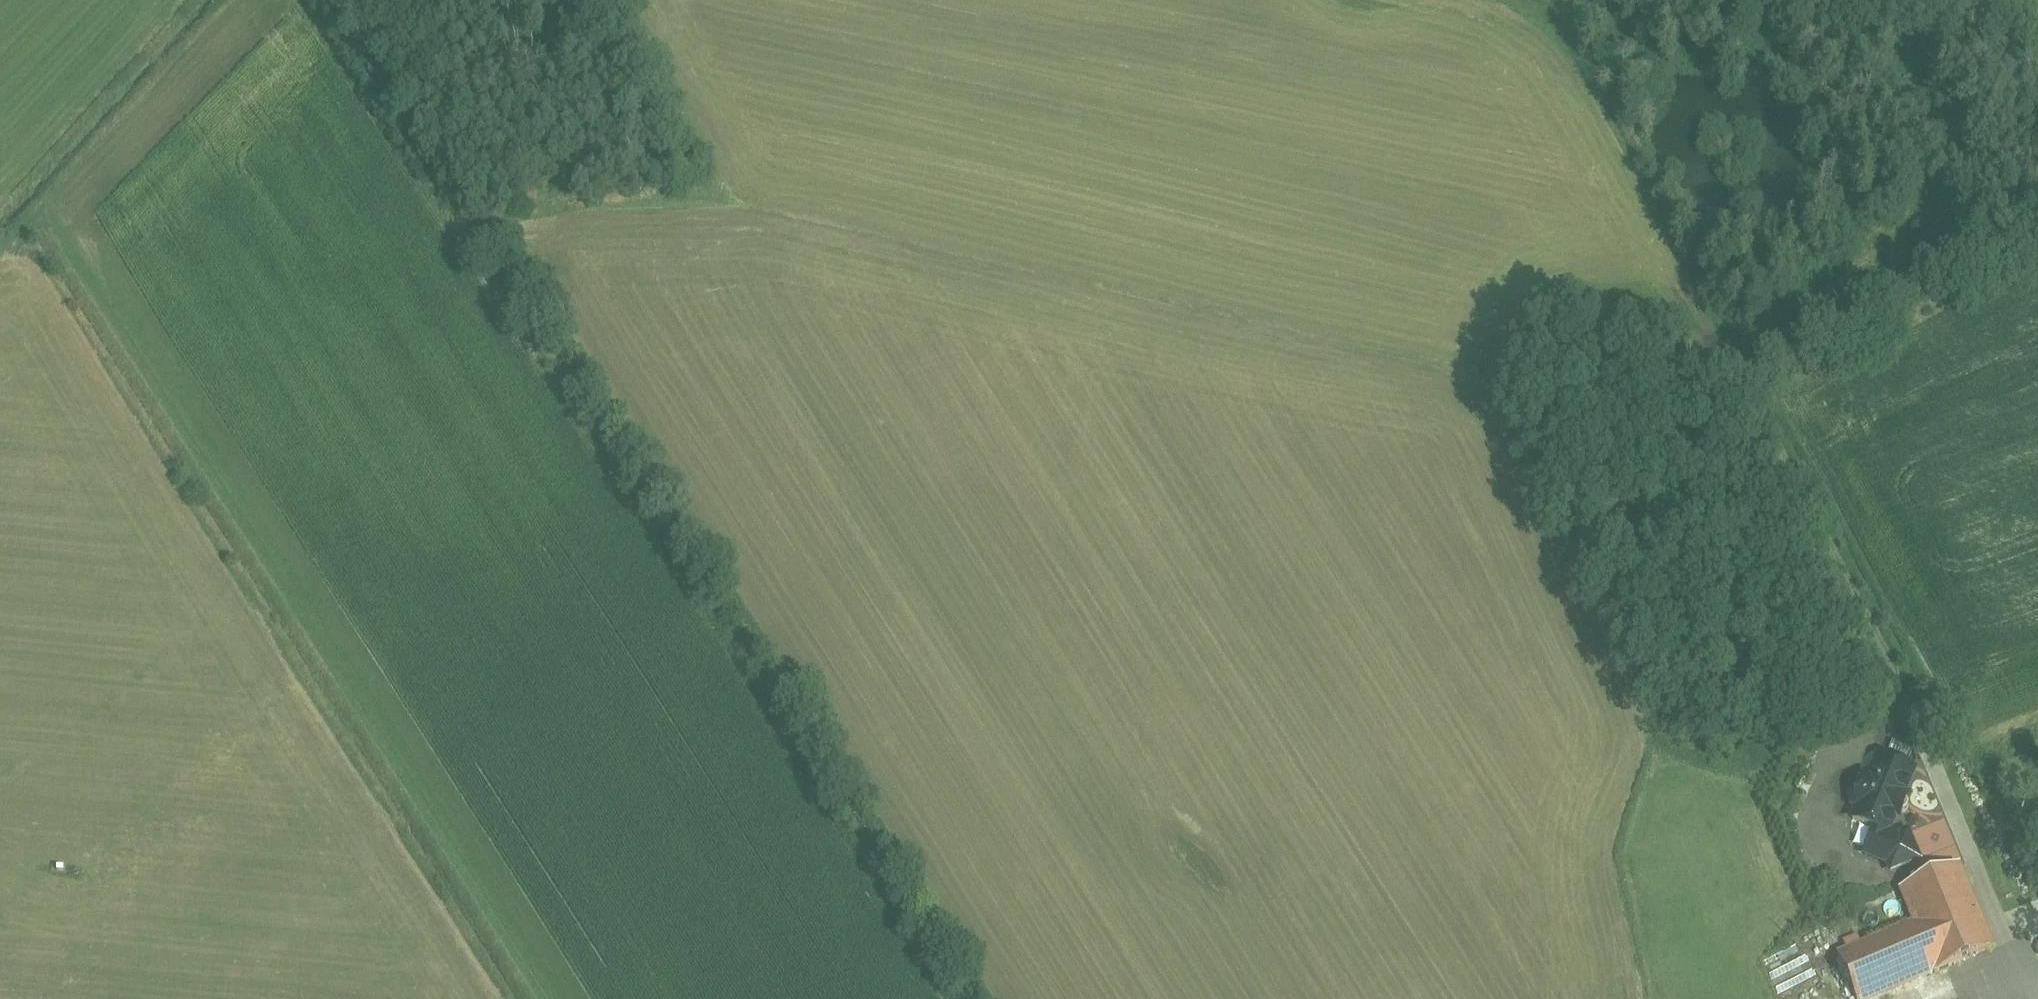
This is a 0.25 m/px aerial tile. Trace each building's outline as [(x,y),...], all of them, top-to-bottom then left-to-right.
[(1918,761),(1872,745),(1846,817),(1892,834),(1918,761)] [(1994,954),(1960,873),(1900,898),(1913,930),(1838,962),(1853,998),(1882,998),(1933,978),(1934,979),(1994,954)]
